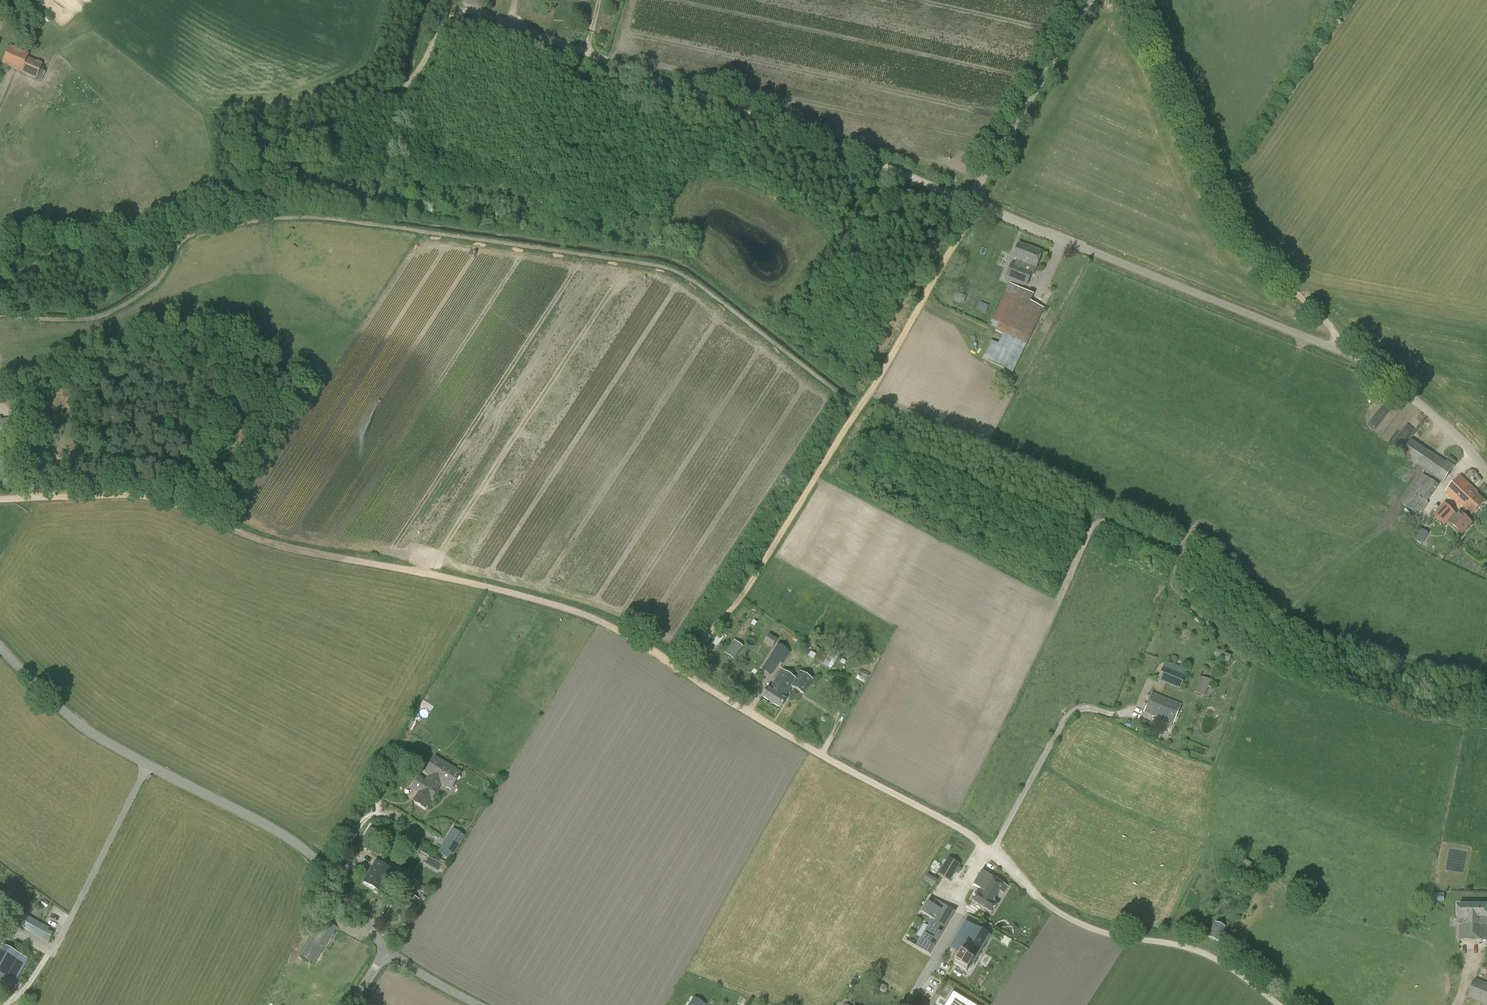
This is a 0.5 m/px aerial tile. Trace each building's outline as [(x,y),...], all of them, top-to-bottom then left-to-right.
[(36,79),(42,64),(28,57),(30,54),(10,45),(2,64),(36,79)] [(1030,253),(1033,247),(1029,245),(1028,247),(1019,244),(1013,258),(1018,260),(1015,266),(1012,265),(1008,276),(1020,281),(1023,272),(1025,272),(1027,266),(1023,264),(1027,252),(1030,253)] [(1023,272),(1020,281),(1028,284),(1031,274),(1033,275),(1035,273),(1043,251),(1033,247),(1030,253),(1027,252),(1023,264),(1027,266),(1025,272),(1023,272)] [(1012,373),(1044,309),(1030,302),(1033,295),(1009,283),(989,325),(996,329),(995,331),(1002,334),(998,345),(990,341),(982,358),(1012,373)] [(985,314),(989,306),(979,302),(976,309),(985,314)] [(1445,463),(1411,440),(1401,455),(1443,483),(1455,466),(1447,460),(1445,463)] [(1420,515),(1428,503),(1427,502),(1439,485),(1423,474),(1402,503),(1420,515)] [(1464,506),(1468,509),(1473,514),(1473,515),(1486,502),(1477,493),(1478,492),(1461,476),(1446,492),(1463,507),(1464,506)] [(1473,514),(1468,509),(1463,514),(1462,512),(1458,515),(1444,502),(1432,515),(1444,526),(1449,520),(1463,534),(1473,523),(1469,519),(1473,514)] [(768,634),(763,643),(771,648),(776,638),(768,634)] [(733,660),(743,646),(734,640),(725,653),(733,660)] [(788,648),(778,641),(760,668),(770,675),(780,661),(788,648)] [(839,656),(831,651),(825,660),(823,665),(830,669),(839,656)] [(854,669),(859,658),(849,652),(846,659),(847,660),(845,664),(854,669)] [(1179,690),(1187,671),(1166,662),(1158,681),(1179,690)] [(795,679),(782,670),(769,690),(767,689),(762,697),(780,709),(785,700),(783,699),(791,686),(804,694),(813,680),(800,672),(795,679)] [(860,672),(858,677),(865,680),(868,675),(860,672)] [(1204,697),(1210,681),(1200,677),(1194,693),(1204,697)] [(1174,724),(1182,705),(1153,694),(1145,712),(1174,724)] [(447,787),(457,770),(435,757),(424,773),(429,776),(426,781),(418,776),(411,788),(432,800),(439,789),(438,788),(441,783),(447,787)] [(379,833),(370,827),(359,845),(369,851),(379,833)] [(464,836),(452,829),(437,853),(449,861),(464,836)] [(957,874),(960,869),(958,867),(959,865),(948,858),(938,874),(949,881),(955,873),(957,874)] [(385,894),(390,887),(387,885),(395,872),(377,861),(364,882),(385,894)] [(992,878),(981,871),(981,872),(973,885),(979,889),(977,893),(976,892),(974,895),(975,896),(974,898),(972,897),(970,901),(992,914),(994,910),(993,910),(994,908),(995,909),(996,907),(997,905),(993,902),(1004,884),(992,877),(992,878)] [(934,887),(938,880),(928,875),(924,881),(934,887)] [(412,910),(419,900),(411,895),(418,884),(411,879),(398,901),(412,910)] [(954,912),(936,901),(933,906),(927,902),(921,912),(932,919),(915,946),(929,954),(954,912)] [(1459,926),(1461,925),(1461,940),(1486,940),(1486,905),(1459,906),(1459,926)] [(48,931),(25,918),(20,926),(44,939),(48,931)] [(314,964),(337,928),(321,918),(299,955),(314,964)] [(1219,941),(1225,927),(1216,923),(1210,937),(1219,941)] [(974,963),(989,936),(972,926),(956,953),(959,954),(954,964),(967,971),(972,962),(974,963)] [(28,959),(19,955),(3,945),(0,950),(0,980),(13,987),(28,959)] [(1474,979),(1468,996),(1486,1004),(1486,984),(1474,979)] [(959,986),(953,996),(969,1004),(985,1004),(987,1002),(959,986)] [(711,997),(706,994),(703,999),(701,998),(697,1004),(707,1004),(711,997)]
